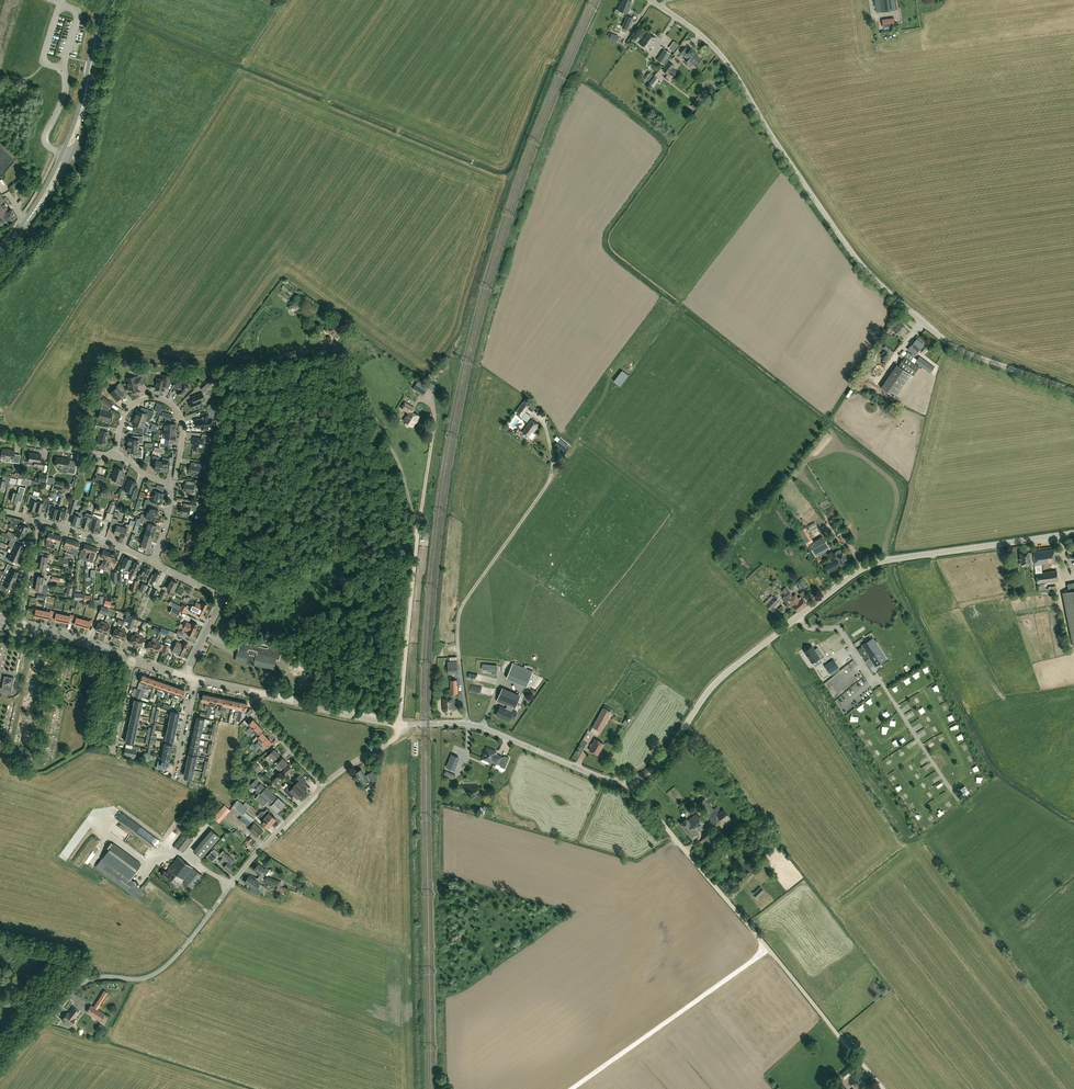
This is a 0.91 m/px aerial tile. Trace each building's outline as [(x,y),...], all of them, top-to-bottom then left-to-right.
[(631,0),(623,0),(622,4),(621,4),(618,10),(627,14),(630,8),(629,7),(632,0),(631,0)] [(880,0),(874,1),(876,13),(889,11),(889,6),(881,7),(880,0)] [(627,29),(629,30),(633,18),(628,16),(623,28),(623,31),(626,32),(627,29)] [(648,33),(640,44),(648,49),(656,38),(648,33)] [(681,53),(686,58),(685,59),(688,63),(689,62),(692,66),(694,64),(694,65),(700,58),(695,54),(695,53),(691,49),(689,51),(685,48),(681,53)] [(665,62),(671,54),(664,49),(658,57),(665,62)] [(673,77),(674,75),(677,71),(673,68),(675,66),(669,61),(662,70),(668,75),(669,73),(673,77)] [(654,86),(659,80),(655,76),(650,83),(654,86)] [(702,100),(700,99),(698,97),(695,102),(691,107),(695,109),(702,100)] [(0,210),(0,225),(16,217),(13,209),(9,211),(7,207),(0,210)] [(893,329),(900,335),(907,328),(900,322),(893,329)] [(333,336),(334,335),(338,338),(344,330),(335,324),(331,329),(327,327),(325,330),(333,336)] [(917,338),(908,347),(915,355),(924,345),(917,338)] [(319,346),(309,348),(311,355),(324,353),(322,347),(320,348),(319,346)] [(907,353),(904,357),(911,361),(913,357),(907,353)] [(897,365),(882,389),(896,398),(911,374),(913,376),(919,366),(911,361),(904,357),(898,366),(897,365)] [(916,362),(930,372),(934,367),(920,357),(916,362)] [(158,378),(156,389),(164,391),(165,387),(169,388),(171,376),(163,375),(162,379),(158,378)] [(127,378),(129,390),(138,388),(137,385),(139,385),(143,385),(141,377),(138,378),(138,377),(135,377),(135,376),(127,378)] [(204,391),(214,381),(209,376),(199,386),(204,391)] [(177,380),(173,385),(179,389),(177,392),(178,393),(178,394),(181,396),(182,396),(183,397),(190,388),(183,383),(182,384),(177,380)] [(428,388),(418,381),(416,385),(420,387),(418,391),(424,394),(428,388)] [(117,387),(110,393),(117,401),(121,398),(122,399),(125,396),(121,392),(125,389),(120,382),(116,386),(117,387)] [(204,390),(208,395),(219,387),(215,382),(204,390)] [(207,404),(203,393),(195,396),(196,398),(195,399),(194,400),(189,402),(190,403),(189,405),(191,408),(192,409),(193,410),(207,404)] [(100,410),(98,418),(110,421),(112,413),(107,412),(108,409),(109,408),(112,404),(103,397),(100,402),(103,404),(102,405),(101,410),(100,410)] [(221,402),(219,397),(210,400),(212,405),(221,402)] [(526,397),(516,411),(517,412),(516,414),(521,417),(528,410),(527,409),(532,401),(526,397)] [(410,425),(413,427),(419,416),(412,412),(414,408),(405,403),(401,408),(408,413),(403,421),(406,423),(405,424),(406,426),(407,427),(409,426),(410,425)] [(212,421),(211,418),(210,418),(209,413),(214,412),(213,406),(207,408),(207,413),(202,414),(203,419),(196,419),(198,428),(201,427),(202,430),(204,430),(205,433),(214,434),(213,431),(209,431),(208,426),(213,426),(212,425),(216,425),(215,420),(212,421)] [(135,417),(145,421),(149,422),(150,418),(152,419),(154,412),(147,409),(145,413),(136,410),(135,414),(136,414),(135,417)] [(163,412),(161,417),(165,418),(165,422),(164,422),(162,424),(162,426),(163,427),(164,427),(164,430),(175,431),(175,428),(176,428),(176,424),(169,423),(168,423),(169,419),(170,414),(163,412)] [(146,424),(144,424),(145,421),(135,417),(134,420),(133,420),(131,423),(140,427),(139,431),(146,434),(149,427),(146,426),(146,424)] [(532,419),(522,432),(521,431),(518,434),(522,437),(525,433),(532,439),(536,434),(533,432),(539,424),(532,419)] [(104,427),(96,425),(95,429),(100,430),(98,442),(106,444),(109,431),(104,430),(104,427)] [(175,434),(175,431),(164,430),(164,432),(163,432),(163,433),(161,435),(161,437),(162,438),(164,438),(163,443),(159,443),(159,446),(166,448),(167,444),(167,439),(168,438),(176,438),(176,434),(175,434)] [(203,452),(205,442),(209,442),(210,436),(210,435),(202,434),(202,438),(193,436),(192,443),(195,443),(194,446),(193,447),(193,450),(194,450),(193,451),(194,451),(194,452),(197,452),(198,451),(202,452),(203,452)] [(128,439),(128,445),(138,446),(139,443),(142,443),(143,436),(136,436),(136,439),(128,439)] [(560,439),(556,444),(564,451),(569,445),(560,439)] [(138,446),(128,445),(127,452),(135,452),(134,457),(141,457),(142,449),(138,449),(138,446)] [(2,449),(2,451),(0,451),(0,452),(0,455),(1,456),(0,458),(10,459),(10,462),(19,463),(20,455),(14,454),(14,450),(2,449)] [(28,461),(34,462),(33,467),(36,467),(43,468),(44,460),(40,459),(41,454),(29,453),(28,461)] [(154,470),(161,471),(162,461),(159,461),(159,457),(156,457),(156,456),(153,456),(152,463),(155,463),(154,470)] [(162,461),(161,471),(168,472),(169,465),(172,465),(173,457),(170,457),(169,460),(166,459),(165,461),(162,461)] [(67,472),(74,473),(75,465),(69,465),(70,459),(64,458),(64,459),(56,458),(55,467),(65,468),(65,469),(68,469),(67,472)] [(199,474),(200,469),(203,470),(204,464),(197,463),(197,466),(190,465),(189,472),(199,474)] [(115,468),(111,479),(119,482),(118,484),(122,486),(124,479),(120,478),(123,470),(115,468)] [(101,483),(104,476),(97,473),(94,480),(101,483)] [(47,475),(39,474),(38,481),(46,482),(47,475)] [(3,491),(5,486),(8,486),(10,477),(3,475),(1,480),(0,480),(0,490),(3,491)] [(128,479),(125,491),(129,492),(127,497),(135,499),(138,491),(134,490),(136,482),(128,479)] [(194,492),(195,488),(198,488),(199,482),(191,481),(191,485),(185,484),(184,491),(190,492),(190,494),(193,494),(194,492)] [(153,492),(152,495),(162,499),(164,493),(156,490),(157,487),(151,485),(150,489),(151,489),(150,491),(153,492)] [(19,496),(20,497),(22,497),(25,488),(20,486),(18,493),(13,492),(11,501),(17,503),(19,496)] [(29,509),(36,511),(38,502),(37,501),(38,496),(29,494),(27,502),(30,503),(29,509)] [(162,499),(152,495),(151,499),(148,498),(148,500),(146,499),(145,502),(151,504),(152,501),(160,504),(162,499)] [(43,503),(38,502),(36,511),(41,512),(42,506),(46,507),(47,501),(44,500),(43,503)] [(151,504),(145,502),(143,507),(148,509),(147,512),(156,515),(158,510),(150,507),(151,504)] [(190,515),(191,510),(196,511),(197,505),(184,503),(183,508),(181,507),(180,513),(190,515)] [(55,518),(58,509),(55,508),(55,506),(55,505),(49,504),(48,509),(51,510),(49,516),(55,518)] [(61,510),(58,509),(55,518),(62,520),(63,513),(66,514),(68,509),(62,507),(61,508),(61,510)] [(81,518),(83,519),(85,512),(86,510),(84,509),(82,509),(81,511),(80,512),(76,511),(75,515),(74,515),(71,523),(79,526),(81,518)] [(113,533),(118,535),(122,526),(121,526),(122,523),(120,522),(118,522),(117,522),(118,519),(114,518),(115,514),(118,515),(119,512),(115,511),(113,517),(109,528),(113,530),(113,529),(114,529),(113,533)] [(89,521),(91,521),(93,517),(93,515),(92,514),(86,512),(85,512),(83,519),(81,526),(87,528),(89,521)] [(155,520),(156,515),(147,512),(146,515),(142,514),(140,518),(150,521),(151,519),(155,520)] [(93,515),(93,517),(91,521),(89,529),(98,531),(101,519),(102,516),(93,514),(93,515)] [(17,529),(26,533),(29,528),(18,522),(19,519),(11,517),(10,520),(12,521),(10,525),(12,526),(17,528),(17,529)] [(197,522),(196,529),(204,530),(205,523),(197,522)] [(149,523),(147,528),(155,531),(157,525),(149,523)] [(125,527),(122,526),(118,535),(124,537),(126,530),(130,532),(132,525),(128,524),(126,524),(125,527)] [(842,527),(836,531),(840,536),(845,532),(842,527)] [(153,537),(155,531),(147,528),(145,534),(153,537)] [(26,533),(17,529),(14,534),(11,532),(9,535),(14,538),(16,535),(24,538),(26,533)] [(53,541),(55,534),(48,532),(46,539),(47,539),(46,544),(46,547),(47,547),(47,548),(48,548),(48,549),(43,547),(42,551),(49,553),(50,549),(52,545),(51,545),(52,541),(53,541)] [(187,544),(189,544),(188,547),(187,546),(186,553),(193,554),(194,547),(193,547),(194,545),(197,545),(198,534),(188,532),(187,544)] [(55,534),(53,541),(59,543),(61,536),(55,534)] [(153,537),(145,534),(143,540),(151,542),(153,537)] [(11,546),(10,546),(22,552),(25,546),(16,542),(18,539),(14,538),(9,535),(8,537),(9,539),(11,540),(15,542),(13,547),(11,546)] [(823,537),(809,544),(816,557),(831,549),(823,537)] [(71,547),(73,540),(67,538),(65,545),(71,547)] [(832,548),(841,544),(839,539),(830,543),(832,548)] [(70,551),(68,555),(72,556),(72,554),(77,555),(80,547),(78,546),(80,542),(73,540),(71,547),(70,551)] [(149,548),(151,542),(143,540),(141,545),(142,546),(140,549),(147,551),(148,548),(149,548)] [(79,558),(86,560),(91,546),(85,544),(83,548),(82,548),(79,557),(79,558)] [(22,552),(10,546),(9,549),(12,550),(10,553),(20,557),(22,552)] [(91,546),(86,560),(93,562),(95,555),(98,548),(91,546)] [(1030,562),(1030,565),(1035,565),(1038,583),(1058,580),(1056,571),(1042,573),(1041,564),(1055,562),(1053,549),(1033,551),(1033,552),(1029,552),(1020,553),(1021,558),(1020,558),(1021,563),(1030,562)] [(107,558),(109,552),(103,550),(101,556),(107,558)] [(111,560),(117,562),(118,558),(115,556),(116,554),(109,552),(107,558),(106,562),(105,567),(104,569),(107,570),(108,569),(111,560)] [(20,557),(10,553),(8,558),(17,562),(20,557)] [(842,565),(842,566),(848,563),(842,553),(837,556),(838,559),(837,558),(826,564),(830,572),(842,565)] [(42,555),(40,563),(47,564),(48,557),(50,557),(50,555),(46,554),(45,556),(42,555)] [(128,569),(129,566),(130,566),(131,564),(130,563),(132,560),(125,557),(121,566),(128,569)] [(115,569),(118,563),(113,561),(110,567),(115,569)] [(129,578),(132,579),(139,564),(135,562),(130,573),(131,573),(129,578)] [(8,563),(4,572),(17,578),(20,572),(9,567),(10,564),(8,563)] [(47,564),(40,563),(39,569),(42,570),(42,573),(46,574),(47,571),(46,571),(47,564)] [(142,569),(140,573),(139,572),(138,577),(139,578),(145,580),(147,576),(150,569),(145,566),(143,570),(142,569)] [(1,577),(14,583),(17,578),(4,572),(2,571),(1,573),(3,574),(1,577)] [(123,571),(120,571),(119,582),(122,582),(122,581),(123,581),(123,584),(128,585),(128,579),(124,578),(124,579),(123,578),(123,571)] [(155,572),(154,575),(152,574),(148,582),(153,584),(155,581),(157,582),(161,574),(155,572)] [(38,575),(36,583),(46,585),(47,580),(44,579),(44,577),(46,577),(46,574),(42,573),(41,576),(38,575)] [(14,583),(1,577),(0,579),(0,588),(3,590),(6,585),(12,588),(14,583)] [(169,593),(173,595),(175,591),(173,590),(177,582),(171,580),(167,588),(170,590),(169,593)] [(807,585),(802,580),(798,583),(802,588),(807,585)] [(46,585),(36,583),(35,590),(38,590),(38,593),(46,594),(48,585),(46,585)] [(801,596),(799,598),(795,594),(793,596),(786,587),(784,589),(785,590),(783,592),(793,605),(792,605),(798,612),(807,604),(802,599),(803,598),(807,595),(803,591),(799,594),(802,596),(801,597),(801,596)] [(1062,593),(1073,647),(1073,590),(1062,593)] [(103,604),(103,596),(99,596),(99,600),(93,599),(93,603),(103,604)] [(185,601),(192,605),(193,605),(194,602),(190,600),(191,598),(188,596),(185,601)] [(770,610),(778,602),(774,597),(766,605),(770,610)] [(196,602),(194,605),(204,611),(207,604),(202,602),(201,604),(196,602)] [(182,604),(179,610),(184,612),(185,613),(188,607),(182,604)] [(204,611),(194,605),(194,606),(193,605),(192,605),(189,611),(197,614),(201,617),(204,611)] [(101,606),(99,612),(106,615),(109,608),(101,606)] [(42,617),(43,610),(36,609),(37,608),(34,607),(33,612),(35,612),(35,616),(42,617)] [(172,607),(169,613),(177,617),(180,612),(172,607)] [(43,610),(42,617),(49,618),(50,615),(53,615),(54,611),(50,610),(50,612),(43,610)] [(55,620),(62,621),(63,614),(56,613),(57,612),(54,611),(53,615),(55,616),(55,620)] [(72,620),(73,615),(70,614),(70,616),(63,614),(62,621),(69,622),(70,619),(72,620)] [(74,624),(81,626),(83,619),(76,617),(77,616),(73,615),(72,620),(75,620),(74,624)] [(136,618),(131,616),(127,628),(131,629),(133,623),(135,618),(136,618)] [(83,619),(81,626),(88,627),(89,624),(92,625),(93,620),(90,620),(90,621),(83,619)] [(101,632),(105,622),(101,620),(100,623),(98,622),(95,629),(101,632)] [(108,623),(105,622),(101,632),(107,634),(110,626),(107,625),(108,623)] [(186,622),(184,625),(195,630),(198,624),(193,622),(192,624),(186,622)] [(195,630),(184,625),(183,629),(188,632),(187,634),(192,636),(195,630)] [(112,636),(118,638),(122,628),(118,627),(117,629),(115,628),(112,636)] [(168,631),(161,627),(159,633),(166,636),(168,631)] [(122,628),(118,638),(124,640),(127,633),(124,632),(125,629),(122,628)] [(135,644),(139,634),(135,633),(134,635),(132,634),(129,642),(135,644)] [(142,636),(139,634),(135,644),(141,646),(144,639),(141,638),(142,636)] [(873,638),(862,645),(875,666),(886,659),(873,638)] [(152,650),(156,641),(152,639),(151,641),(149,641),(146,648),(152,650)] [(280,660),(282,648),(268,645),(268,648),(258,646),(258,643),(254,642),(253,645),(247,644),(247,641),(241,639),(239,650),(238,650),(236,660),(246,662),(246,663),(254,664),(254,665),(255,665),(255,664),(274,668),(276,659),(280,660)] [(159,642),(156,641),(152,650),(158,652),(161,645),(158,644),(159,642)] [(175,645),(185,650),(188,644),(183,641),(182,644),(177,641),(175,645)] [(167,653),(170,646),(168,645),(169,643),(165,642),(165,644),(164,644),(162,651),(167,653)] [(182,656),(185,650),(175,645),(173,648),(178,651),(177,653),(182,656)] [(824,657),(820,651),(817,653),(815,650),(814,649),(812,646),(808,649),(804,651),(807,655),(810,659),(812,663),(815,661),(819,658),(820,659),(824,657)] [(839,667),(834,659),(825,665),(829,673),(839,667)] [(457,661),(448,661),(448,674),(458,673),(457,661)] [(513,662),(507,678),(527,686),(533,671),(513,662)] [(498,666),(483,664),(483,665),(482,669),(492,670),(491,674),(497,674),(497,669),(498,666)] [(146,686),(147,684),(149,677),(142,675),(140,682),(143,683),(140,690),(137,689),(134,688),(132,695),(141,699),(143,692),(144,692),(145,690),(146,686)] [(2,689),(11,690),(14,677),(4,676),(2,689)] [(156,680),(149,677),(147,684),(149,685),(154,687),(156,680)] [(154,687),(161,689),(163,682),(156,680),(154,687)] [(450,680),(450,694),(451,694),(451,698),(442,699),(443,710),(453,710),(453,699),(454,699),(454,698),(455,697),(456,697),(457,696),(457,694),(457,680),(450,680)] [(170,685),(163,682),(161,689),(168,691),(170,685)] [(170,685),(168,691),(172,693),(171,695),(172,696),(170,700),(173,701),(176,694),(175,694),(177,687),(170,685)] [(176,694),(173,701),(176,702),(178,695),(182,696),(185,690),(177,687),(175,694),(176,694)] [(509,705),(507,709),(511,711),(512,707),(515,708),(520,697),(502,689),(497,700),(509,705)] [(209,702),(211,695),(204,694),(202,701),(209,702)] [(217,704),(218,697),(211,695),(209,702),(209,705),(208,709),(211,710),(212,706),(215,707),(215,704),(217,704)] [(226,698),(218,697),(217,704),(224,706),(226,698)] [(233,700),(226,698),(224,706),(227,706),(232,707),(233,700)] [(133,706),(141,708),(142,701),(134,699),(133,706)] [(239,709),(241,702),(233,700),(232,707),(236,708),(239,709)] [(242,712),(242,709),(246,710),(248,703),(247,703),(247,702),(244,701),(243,702),(241,702),(239,709),(239,711),(238,715),(237,718),(237,721),(240,722),(241,716),(242,712)] [(131,714),(139,715),(141,708),(133,706),(131,714)] [(513,712),(511,711),(507,709),(500,706),(496,715),(510,720),(511,717),(515,718),(517,712),(514,710),(513,712)] [(610,712),(603,708),(597,719),(604,723),(610,712)] [(170,718),(178,720),(179,713),(171,711),(170,718)] [(138,722),(139,715),(131,714),(130,721),(138,722)] [(196,724),(204,726),(205,719),(197,717),(196,724)] [(168,725),(176,727),(178,720),(170,718),(168,725)] [(253,729),(259,724),(254,719),(248,724),(253,729)] [(136,729),(138,722),(130,721),(128,728),(136,729)] [(202,733),(204,726),(196,724),(194,731),(202,733)] [(263,730),(259,724),(253,729),(258,734),(263,730)] [(175,734),(176,727),(168,725),(167,732),(175,734)] [(127,735),(135,736),(136,729),(128,728),(127,735)] [(193,738),(201,740),(202,733),(194,731),(193,738)] [(175,734),(167,732),(165,740),(173,741),(175,734)] [(257,747),(268,737),(266,735),(266,734),(264,732),(263,732),(257,737),(260,740),(258,741),(259,741),(255,745),(257,747)] [(135,736),(127,735),(125,742),(133,744),(135,736)] [(268,737),(257,747),(259,749),(265,744),(267,747),(272,742),(268,737)] [(869,745),(873,742),(870,737),(865,740),(869,745)] [(200,744),(201,740),(193,738),(191,745),(199,747),(203,748),(204,745),(200,744)] [(589,750),(590,750),(590,751),(591,752),(592,751),(595,753),(595,754),(596,755),(598,754),(604,743),(595,739),(589,750)] [(163,750),(171,752),(172,745),(164,743),(163,750)] [(133,745),(132,749),(125,747),(124,754),(135,757),(136,750),(139,750),(140,747),(133,745)] [(198,751),(199,747),(191,745),(190,752),(198,754),(200,755),(201,752),(198,751)] [(505,753),(504,757),(496,754),(496,752),(496,751),(487,747),(485,751),(484,751),(483,753),(484,754),(483,756),(490,759),(489,761),(492,762),(492,761),(505,767),(510,755),(505,753)] [(270,759),(272,761),(274,759),(280,754),(275,749),(269,754),(272,757),(270,759)] [(171,752),(163,750),(161,757),(169,759),(171,752)] [(188,761),(196,763),(197,756),(189,754),(188,761)] [(452,754),(447,766),(455,770),(460,757),(452,754)] [(168,766),(169,759),(161,757),(159,757),(157,768),(161,769),(162,765),(168,766)] [(280,771),(288,763),(283,758),(278,763),(277,761),(272,767),(274,769),(277,767),(280,771)] [(186,769),(194,770),(196,763),(188,761),(186,769)] [(194,770),(186,769),(185,776),(193,777),(194,770)] [(366,776),(362,769),(355,773),(360,780),(363,785),(371,780),(372,782),(377,779),(372,771),(367,775),(368,775),(366,776)] [(297,782),(295,784),(303,791),(304,791),(305,791),(306,791),(307,791),(307,790),(307,789),(307,788),(303,783),(305,780),(300,775),(295,779),(297,782)] [(260,793),(266,787),(256,778),(251,784),(260,793)] [(279,790),(282,787),(276,781),(272,785),(279,790)] [(303,791),(295,784),(294,785),(295,785),(292,788),(289,786),(285,791),(290,796),(293,794),(298,798),(299,798),(300,798),(301,798),(301,797),(301,796),(301,795),(303,793),(302,792),(303,791)] [(266,787),(260,793),(258,791),(253,796),(256,798),(264,805),(267,802),(268,803),(271,806),(278,798),(277,797),(266,787)] [(278,797),(278,798),(271,806),(277,811),(278,812),(285,804),(285,803),(278,797)] [(705,798),(697,804),(716,826),(722,822),(723,823),(730,817),(724,809),(716,815),(712,811),(714,809),(705,798)] [(242,816),(240,819),(249,826),(254,819),(246,812),(251,806),(246,801),(243,804),(241,802),(234,810),(241,815),(240,815),(242,816)] [(225,805),(213,817),(219,822),(230,810),(225,805)] [(276,819),(269,813),(270,811),(268,809),(265,813),(262,811),(260,813),(262,815),(261,816),(271,825),(274,822),(275,823),(276,821),(275,820),(276,819)] [(262,815),(260,813),(257,816),(263,821),(261,822),(268,828),(271,825),(261,816),(262,815)] [(687,818),(681,823),(693,838),(699,833),(697,831),(706,824),(697,813),(688,820),(687,818)] [(258,837),(264,831),(255,823),(249,830),(258,837)] [(715,848),(724,839),(720,834),(717,837),(711,831),(703,839),(708,844),(710,846),(711,845),(712,845),(715,848)] [(120,843),(122,840),(112,832),(110,835),(120,843)] [(193,840),(184,833),(174,845),(183,852),(193,840)] [(95,867),(137,898),(143,889),(130,879),(141,864),(113,842),(95,867)] [(214,848),(207,856),(213,861),(220,852),(214,848)] [(229,872),(234,867),(232,865),(236,860),(227,853),(226,853),(225,852),(222,856),(223,857),(220,861),(225,865),(224,867),(229,872)] [(183,878),(192,867),(180,857),(175,862),(174,862),(167,872),(164,869),(161,873),(178,887),(183,881),(193,889),(203,876),(193,868),(184,879),(183,878)] [(260,875),(262,874),(264,876),(269,870),(266,868),(265,869),(259,864),(254,870),(260,875)] [(256,890),(260,884),(249,876),(245,882),(251,886),(250,889),(255,893),(257,891),(256,890)] [(266,876),(264,881),(280,886),(282,882),(266,876)] [(762,886),(754,893),(759,898),(766,890),(762,886)] [(91,1005),(86,1012),(100,1021),(105,1014),(97,1009),(108,992),(104,990),(93,1007),(91,1005)] [(68,1013),(62,1020),(64,1021),(62,1023),(69,1028),(76,1019),(75,1018),(79,1012),(73,1007),(69,1012),(70,1012),(69,1014),(68,1013)] [(846,1070),(841,1074),(845,1078),(850,1074),(846,1070)]
